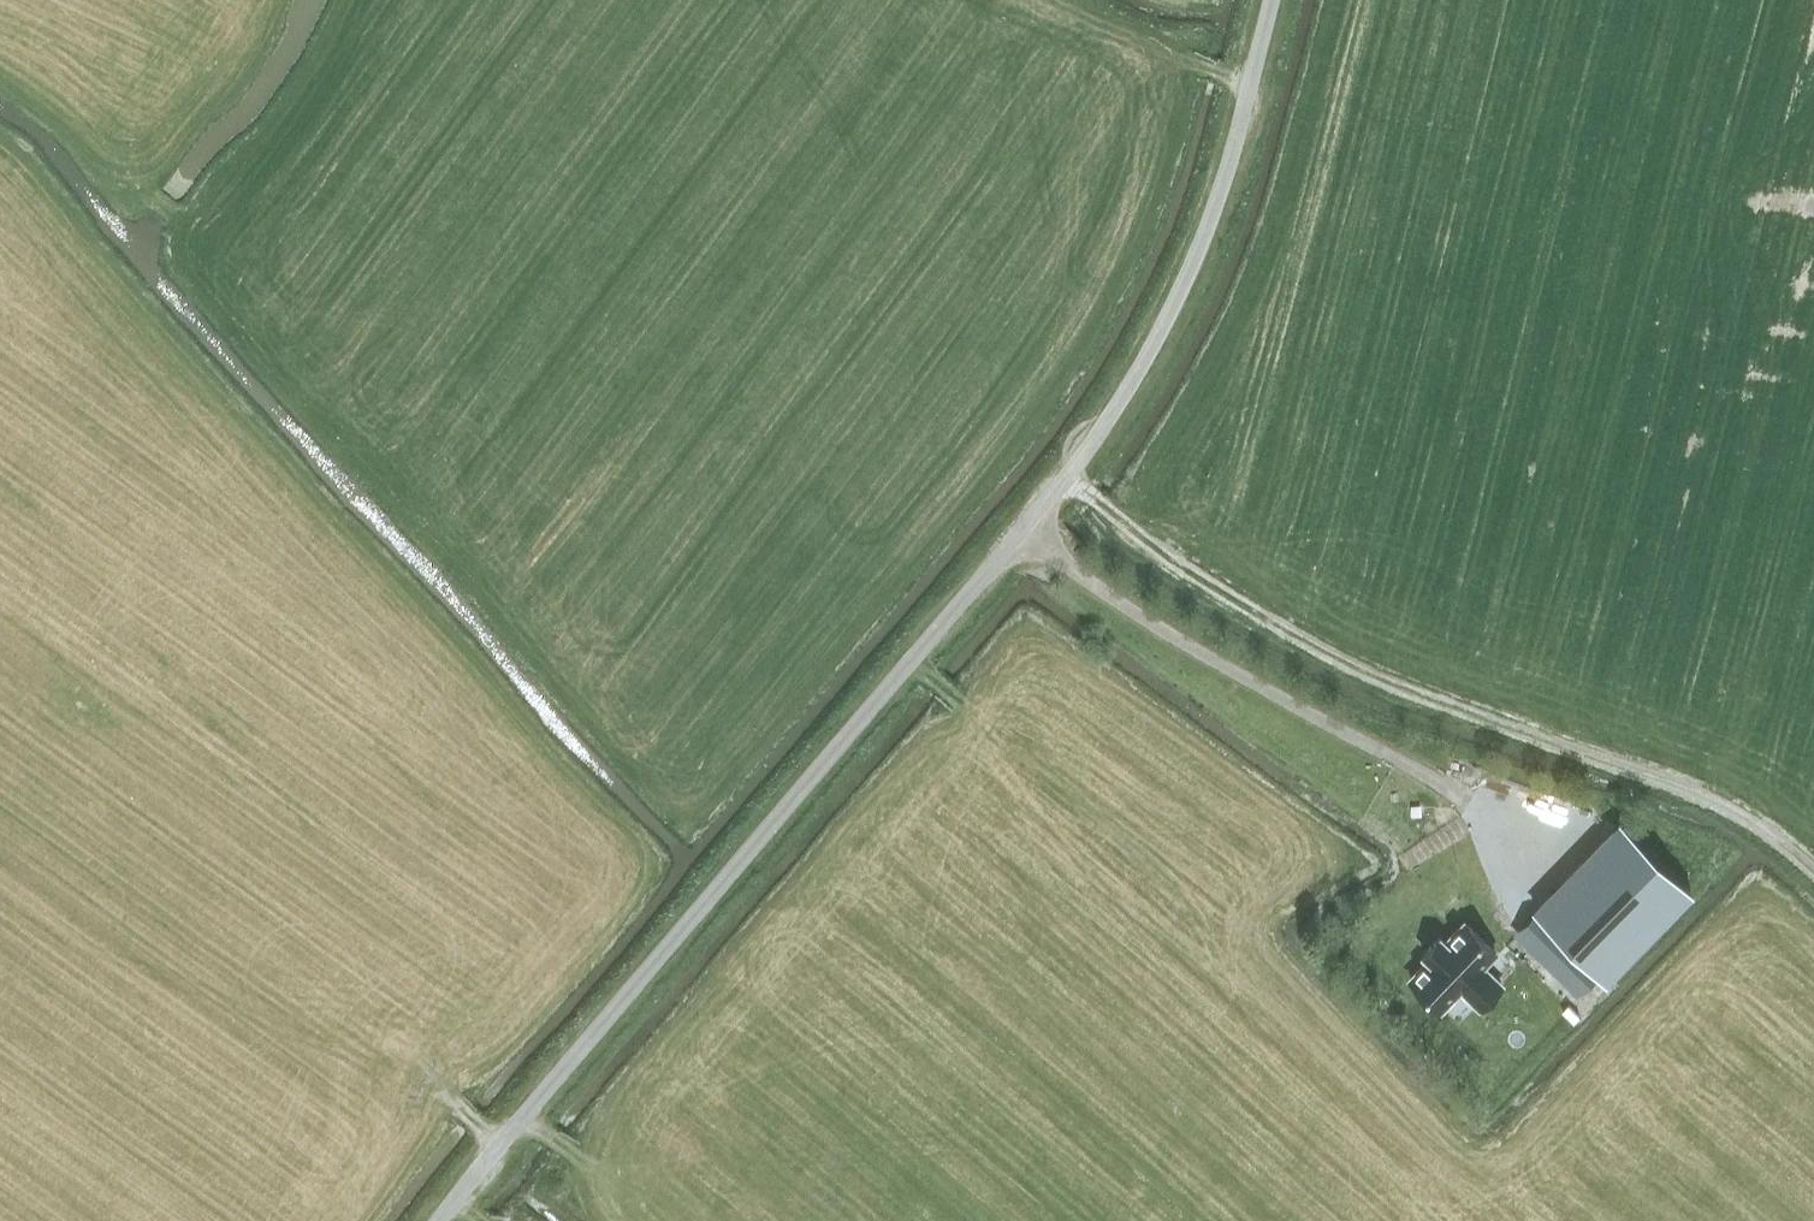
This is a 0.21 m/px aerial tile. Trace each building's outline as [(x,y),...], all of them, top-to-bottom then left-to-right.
[(1605,978),(1690,890),(1620,823),(1535,911),(1605,978)] [(1416,963),(1404,974),(1421,993),(1436,980),(1449,995),(1469,977),(1458,966),(1475,949),(1450,924),(1428,945),(1425,940),(1409,956),(1416,963)] [(1580,991),(1598,972),(1565,940),(1547,960),(1580,991)]
